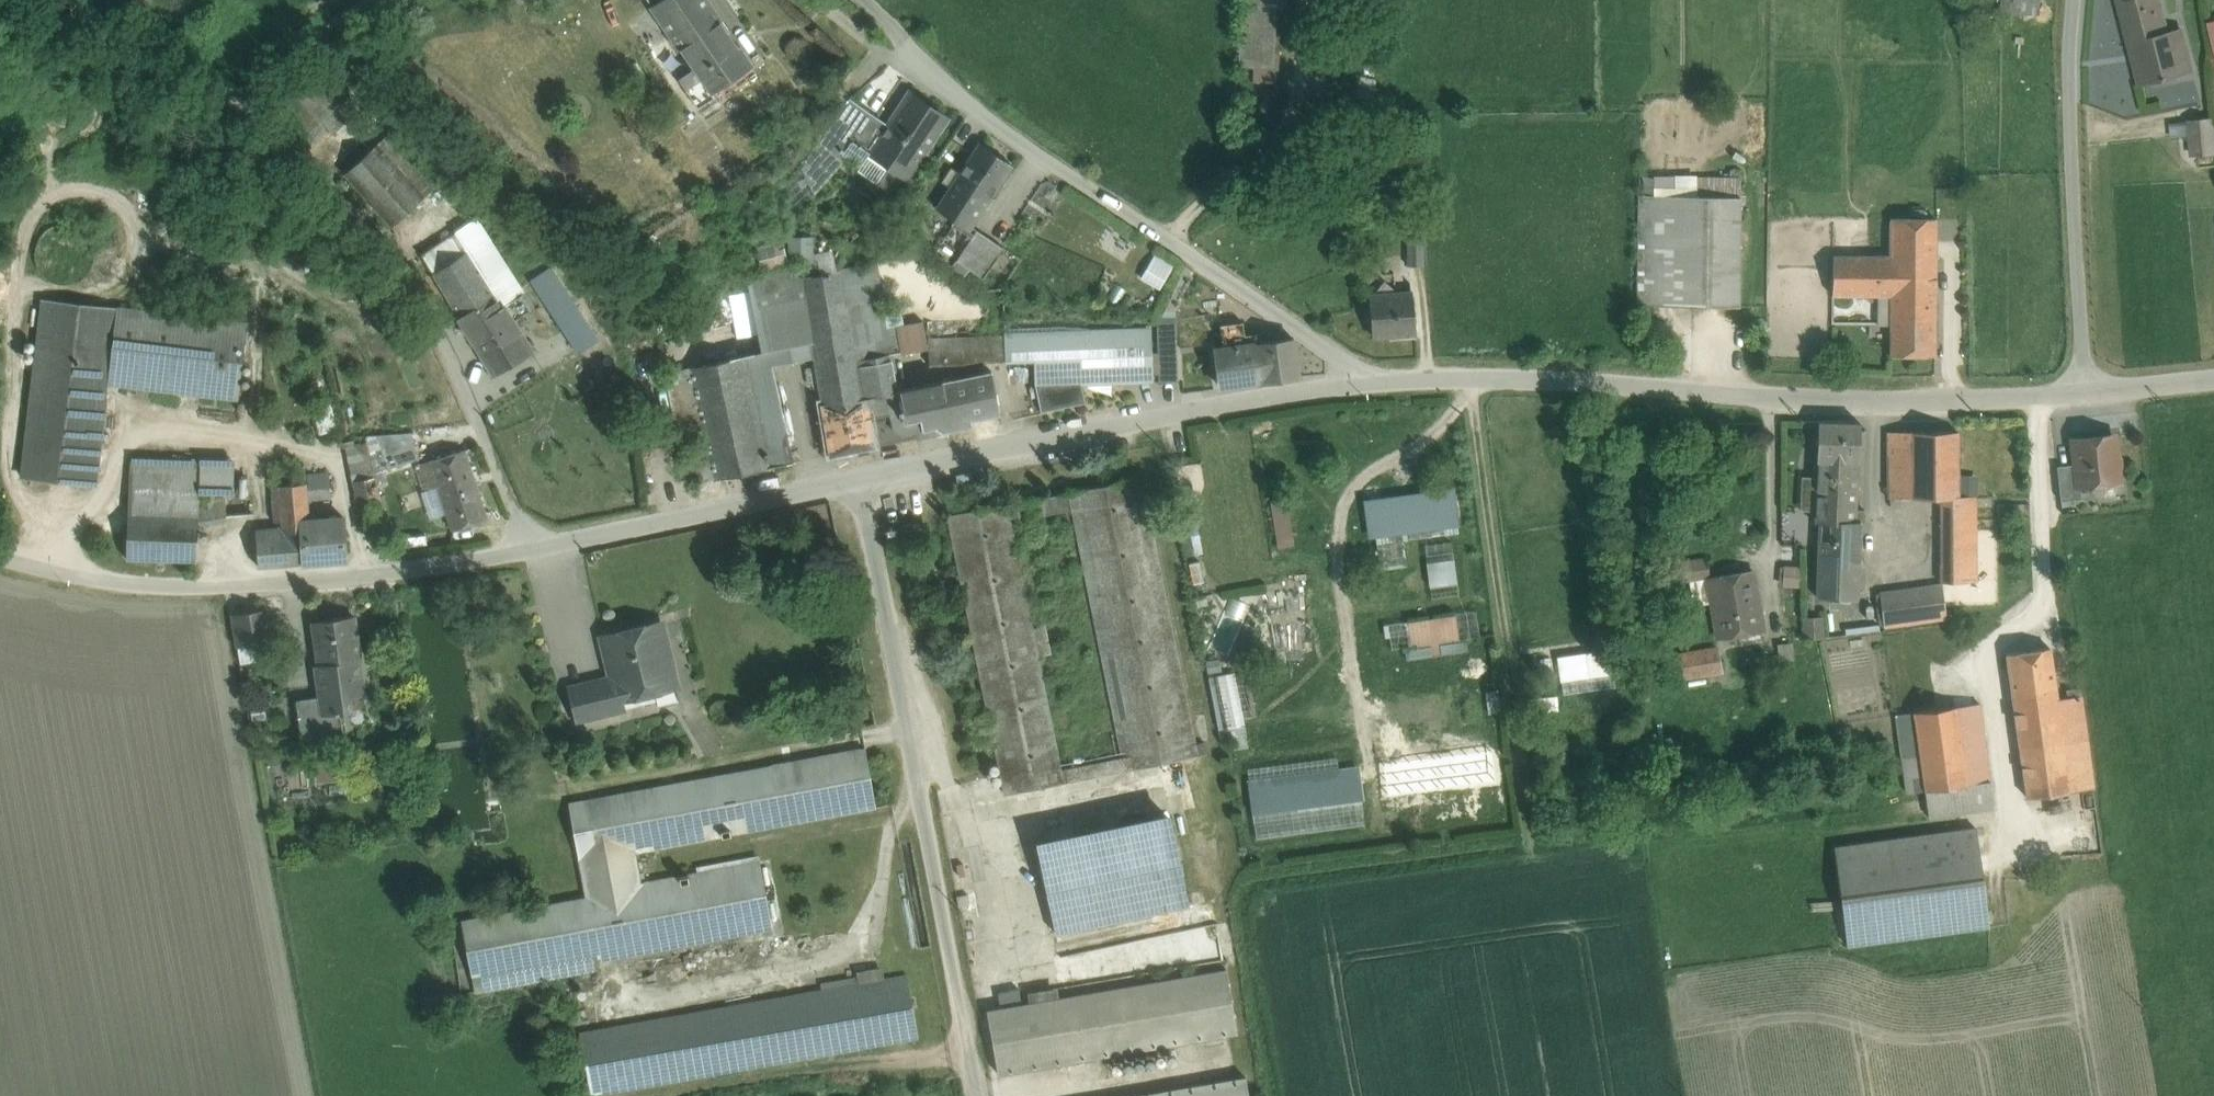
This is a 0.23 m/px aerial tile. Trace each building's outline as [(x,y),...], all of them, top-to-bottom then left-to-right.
[(652,5),(671,33),(709,6),(704,0),(659,0),(652,5)] [(1239,67),(1277,68),(1281,0),(1243,0),(1239,67)] [(2002,14),(2041,15),(2041,0),(2002,0),(2002,14)] [(2131,43),(2163,35),(2165,29),(2169,28),(2168,22),(2164,23),(2158,0),(2119,0),(2131,43)] [(709,6),(671,33),(694,66),(711,90),(712,90),(750,64),(710,7),(709,7),(709,6)] [(2163,35),(2131,43),(2141,83),(2191,70),(2181,31),(2163,35)] [(324,65),(279,106),(306,135),(351,94),(324,65)] [(694,66),(654,94),(673,121),(714,93),(712,90),(711,90),(694,66)] [(946,118),(909,92),(886,126),(875,119),(857,145),(886,165),(875,180),(891,191),(902,175),(905,178),(946,118)] [(846,99),(821,136),(843,152),(851,141),(857,145),(875,119),(846,99)] [(2194,124),(2197,157),(2213,155),(2213,122),(2194,124)] [(437,185),(390,133),(377,145),(424,196),(437,185)] [(843,152),(821,136),(801,167),(813,193),(847,155),(843,152)] [(1011,164),(980,142),(937,208),(968,228),(1011,164)] [(424,196),(377,145),(345,174),(392,226),(424,196)] [(1696,176),(1696,196),(1739,196),(1740,177),(1696,176)] [(1637,304),(1738,306),(1739,196),(1696,196),(1639,195),(1637,304)] [(523,292),(477,218),(423,252),(422,252),(433,270),(432,271),(475,341),(512,317),(530,308),(521,293),(523,292)] [(1891,315),(1935,316),(1936,218),(1891,218),(1891,256),(1891,295),(1891,315)] [(1004,246),(977,228),(956,259),(983,276),(1004,246)] [(811,249),(810,233),(788,234),(789,250),(811,249)] [(1423,235),(1407,236),(1407,266),(1424,265),(1423,235)] [(830,246),(813,250),(818,267),(835,263),(830,246)] [(1153,252),(1141,278),(1163,288),(1175,262),(1153,252)] [(1891,256),(1832,256),(1832,295),(1878,295),(1891,295),(1891,256)] [(802,277),(801,277),(804,295),(812,342),(822,404),(899,389),(893,354),(888,327),(886,319),(875,262),(802,277)] [(800,266),(748,277),(749,284),(715,291),(722,325),(658,338),(665,372),(768,351),(758,304),(804,295),(801,277),(802,277),(800,266)] [(597,340),(552,268),(533,280),(578,352),(597,340)] [(1412,292),(1369,296),(1372,336),(1415,332),(1412,292)] [(804,295),(758,304),(768,351),(812,342),(804,295)] [(1891,295),(1878,295),(1877,324),(1891,324),(1891,315),(1891,295)] [(117,309),(43,300),(22,476),(95,485),(107,382),(108,382),(117,309)] [(247,325),(117,309),(108,382),(239,398),(247,325)] [(1935,316),(1891,315),(1891,324),(1891,355),(1934,355),(1935,316)] [(512,317),(475,341),(494,373),(532,349),(512,317)] [(923,321),(888,327),(893,354),(900,352),(901,354),(928,349),(923,321)] [(1242,322),(1220,325),(1222,338),(1244,335),(1242,322)] [(1174,325),(1157,326),(1158,352),(1175,351),(1174,325)] [(1149,330),(1005,336),(1006,362),(1034,361),(1035,383),(1081,381),(1138,379),(1138,371),(1151,371),(1149,330)] [(1292,337),(1257,342),(1256,333),(1244,335),(1222,338),(1223,347),(1215,348),(1220,386),(1261,381),(1261,382),(1298,377),(1292,337)] [(1005,336),(930,339),(929,338),(928,338),(929,365),(1006,362),(1005,336)] [(768,351),(665,372),(690,483),(792,462),(768,351)] [(1175,351),(1158,352),(1159,381),(1176,380),(1175,351)] [(822,404),(821,405),(830,456),(875,446),(917,437),(915,430),(935,426),(943,431),(946,431),(973,426),(971,419),(999,414),(991,371),(899,389),(822,404)] [(1081,381),(1035,383),(1040,412),(1085,402),(1081,381)] [(1860,423),(1819,422),(1814,523),(1819,523),(1819,522),(1854,523),(1855,521),(1860,521),(1860,523),(1864,523),(1864,510),(1856,509),(1860,423)] [(411,431),(377,434),(389,468),(420,458),(411,431)] [(1908,432),(1887,432),(1888,498),(1909,498),(1908,432)] [(1958,432),(1908,432),(1909,498),(1940,498),(1958,498),(1958,496),(1958,432)] [(377,434),(367,435),(369,441),(374,473),(389,468),(377,434)] [(2113,435),(2074,440),(2076,464),(2079,485),(2080,485),(2118,481),(2117,470),(2120,465),(2120,459),(2115,455),(2113,435)] [(353,477),(374,473),(369,441),(355,444),(354,441),(347,442),(353,477)] [(487,517),(465,449),(416,465),(424,490),(437,485),(452,529),(487,517)] [(229,461),(132,458),(130,490),(194,493),(228,493),(229,461)] [(271,486),(307,483),(306,475),(305,461),(270,464),(271,486)] [(2076,464),(2056,466),(2060,501),(2081,498),(2080,485),(2079,485),(2076,464)] [(329,473),(306,475),(307,483),(308,499),(331,497),(329,473)] [(1965,492),(1976,493),(1978,475),(1968,473),(1965,492)] [(375,476),(352,481),(361,524),(384,519),(375,476)] [(1142,477),(1069,492),(1072,510),(1123,758),(1196,744),(1190,717),(1142,480),(1142,477)] [(274,522),(281,521),(281,528),(255,530),(258,567),(304,563),(302,533),(311,533),(310,519),(308,499),(307,483),(271,486),(274,522)] [(194,493),(130,490),(129,515),(196,517),(194,500),(194,493)] [(1069,492),(1006,504),(1009,519),(1044,512),(1045,515),(1072,510),(1069,492)] [(224,495),(209,498),(212,522),(227,520),(224,495)] [(1958,496),(1958,498),(1940,498),(1941,582),(1976,582),(1976,496),(1958,496)] [(209,498),(194,500),(196,517),(198,517),(198,523),(212,522),(209,498)] [(1279,545),(1294,543),(1288,502),(1273,504),(1279,545)] [(948,515),(988,713),(1046,701),(1037,657),(1031,627),(1009,519),(1006,504),(948,515)] [(1196,513),(1179,516),(1186,551),(1203,548),(1196,513)] [(129,515),(128,515),(127,558),(197,561),(198,523),(198,517),(196,517),(129,515)] [(343,516),(310,519),(311,533),(302,533),(304,563),(346,560),(343,516)] [(1854,523),(1819,522),(1819,523),(1817,598),(1858,599),(1860,523),(1860,521),(1855,521),(1854,523)] [(1454,540),(1425,543),(1430,585),(1459,582),(1454,540)] [(1705,559),(1670,564),(1672,582),(1707,577),(1705,559)] [(1801,568),(1781,567),(1779,585),(1800,586),(1801,568)] [(1753,572),(1707,579),(1717,638),(1763,630),(1753,572)] [(1942,585),(1880,593),(1885,627),(1946,618),(1942,585)] [(267,610),(232,615),(237,646),(272,640),(267,610)] [(1410,619),(1414,643),(1461,636),(1457,612),(1410,619)] [(353,616),(313,621),(319,664),(319,665),(357,660),(360,659),(353,616)] [(1822,618),(1804,618),(1805,638),(1822,636),(1822,618)] [(639,627),(602,636),(612,676),(599,679),(607,713),(621,710),(619,699),(655,691),(653,682),(674,677),(661,624),(640,629),(639,627)] [(1031,627),(1037,657),(1052,654),(1046,624),(1031,627)] [(1939,638),(1939,640),(1939,642),(1941,644),(1943,645),(1945,645),(1947,645),(1949,643),(1950,642),(1951,639),(1950,637),(1949,635),(1947,634),(1944,634),(1942,634),(1940,636),(1939,638)] [(1936,644),(1936,642),(1936,639),(1934,638),(1932,636),(1930,636),(1928,636),(1926,638),(1925,640),(1925,642),(1925,644),(1926,646),(1928,647),(1930,647),(1933,647),(1934,646),(1936,644)] [(1568,651),(1571,668),(1605,663),(1603,646),(1568,651)] [(1716,648),(1672,656),(1675,678),(1720,671),(1716,648)] [(2050,648),(2006,654),(2012,693),(2055,687),(2050,648)] [(357,660),(319,665),(319,664),(317,665),(321,696),(338,693),(340,710),(349,708),(348,694),(362,692),(357,660)] [(599,679),(569,686),(577,720),(607,713),(599,679)] [(2055,687),(2012,693),(2026,797),(2093,789),(2079,696),(2057,699),(2055,687)] [(321,696),(296,699),(302,745),(344,739),(340,710),(338,693),(321,696)] [(1061,770),(1046,701),(988,713),(1005,795),(1063,783),(1061,770)] [(1979,704),(1957,707),(1968,785),(1990,782),(1979,704)] [(1957,707),(1914,713),(1925,790),(1968,785),(1957,707)] [(1914,713),(1896,715),(1906,793),(1925,790),(1914,713)] [(1190,717),(1196,744),(1208,741),(1202,714),(1190,717)] [(1228,748),(1245,745),(1240,723),(1223,726),(1228,748)] [(1123,758),(1125,771),(1198,756),(1196,744),(1123,758)] [(865,749),(586,801),(593,835),(596,853),(633,846),(634,852),(876,807),(865,749)] [(1340,755),(1248,767),(1257,835),(1370,821),(1362,763),(1341,765),(1340,755)] [(341,756),(317,758),(318,779),(342,777),(341,756)] [(1125,771),(1123,758),(1061,770),(1063,783),(1125,771)] [(1968,785),(1925,790),(1929,817),(1993,808),(1990,782),(1968,785)] [(586,801),(570,804),(576,838),(593,835),(586,801)] [(1170,819),(1037,847),(1055,933),(1188,905),(1170,819)] [(1977,827),(1834,846),(1848,946),(1990,927),(1977,827)] [(633,846),(596,853),(593,835),(576,838),(587,899),(641,889),(640,883),(634,852),(633,846)] [(760,861),(640,883),(641,889),(587,899),(462,923),(471,975),(596,951),(597,957),(772,924),(760,861)] [(598,964),(597,957),(596,951),(471,975),(474,987),(598,964)] [(859,983),(580,1032),(591,1095),(917,1037),(906,975),(881,979),(879,968),(858,972),(859,983)] [(1225,971),(988,1011),(998,1073),(1110,1054),(1176,1043),(1236,1033),(1225,971)] [(1176,1043),(1110,1054),(1113,1071),(1179,1060),(1176,1043)] [(1140,1095),(1248,1095),(1245,1078),(1140,1095)]
